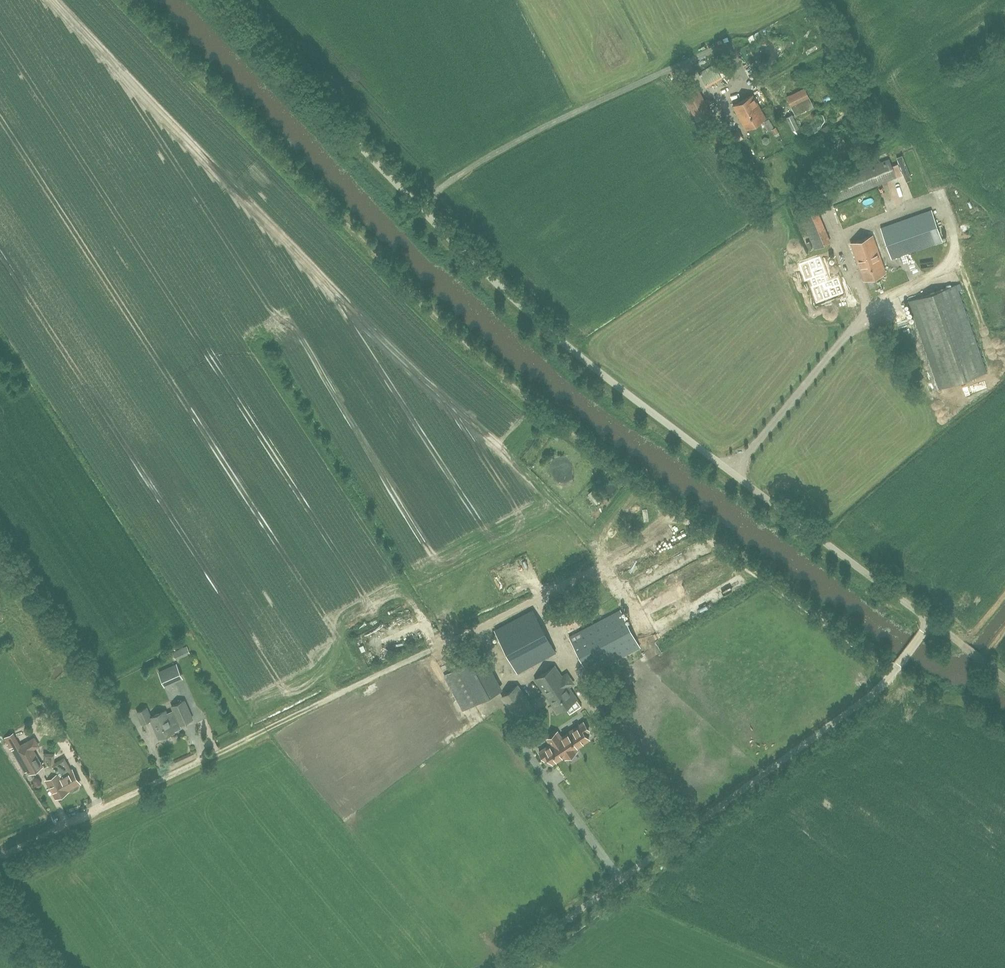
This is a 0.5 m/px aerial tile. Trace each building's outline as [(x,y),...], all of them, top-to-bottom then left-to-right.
[(722,75),(716,65),(701,74),(706,84),(722,75)] [(712,113),(697,87),(683,95),(698,121),(712,113)] [(796,115),(814,107),(806,88),(788,97),(796,115)] [(747,129),(767,118),(754,95),(734,106),(747,129)] [(799,128),(793,115),(786,118),(793,131),(799,128)] [(769,118),(763,121),(769,130),(774,126),(769,118)] [(725,139),(729,146),(744,139),(739,130),(735,132),(736,133),(725,139)] [(728,147),(722,151),(725,157),(732,153),(728,147)] [(826,185),(833,203),(898,177),(890,159),(826,185)] [(796,203),(816,252),(832,246),(811,197),(796,203)] [(892,258),(943,240),(933,210),(882,228),(892,258)] [(865,281),(887,273),(874,236),(852,243),(865,281)] [(810,280),(813,287),(811,288),(817,303),(844,294),(838,278),(827,282),(824,275),(826,274),(820,258),(799,265),(805,282),(810,280)] [(957,285),(910,301),(910,302),(941,389),(988,372),(957,285)] [(508,571),(509,576),(516,574),(517,579),(523,577),(520,568),(508,571)] [(556,609),(574,644),(590,674),(641,648),(607,582),(556,609)] [(718,598),(726,595),(723,589),(716,592),(718,598)] [(558,651),(535,608),(498,628),(519,671),(558,651)] [(191,654),(188,646),(173,653),(177,660),(191,654)] [(504,686),(485,651),(443,674),(462,709),(504,686)] [(181,676),(176,665),(159,673),(164,684),(181,676)] [(578,699),(570,686),(574,683),(573,681),(567,672),(563,675),(556,666),(536,679),(558,712),(578,699)] [(518,685),(501,697),(517,719),(534,707),(518,685)] [(180,724),(193,719),(185,701),(173,706),(174,711),(167,714),(166,712),(151,718),(147,708),(137,712),(142,723),(151,719),(160,738),(175,731),(173,727),(180,723),(180,724)] [(552,763),(564,756),(566,758),(577,751),(575,748),(589,739),(585,733),(589,730),(584,722),(561,737),(557,731),(547,738),(551,744),(539,752),(544,760),(548,757),(552,763)] [(32,749),(38,745),(34,738),(12,751),(24,772),(28,770),(30,773),(42,766),(32,749)] [(54,765),(62,778),(58,780),(61,784),(66,781),(70,789),(71,788),(72,790),(74,791),(79,788),(79,786),(78,784),(80,783),(73,770),(71,771),(66,762),(60,766),(58,762),(54,765)] [(54,765),(53,764),(53,763),(45,767),(51,778),(47,780),(56,798),(71,790),(70,789),(66,781),(61,784),(58,780),(62,778),(54,765)]
